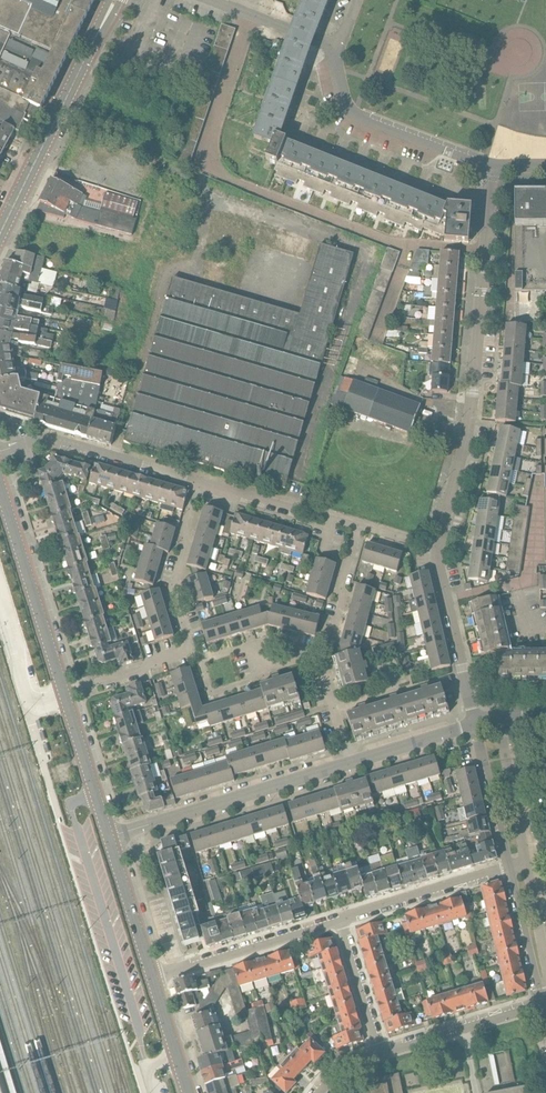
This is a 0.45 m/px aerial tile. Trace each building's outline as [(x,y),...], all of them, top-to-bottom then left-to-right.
[(14,132),(19,134),(24,121),(33,125),(33,124),(40,110),(41,110),(93,0),(0,0),(0,125),(14,132)] [(297,19),(292,31),(314,39),(329,0),(304,0),(297,19)] [(224,24),(211,65),(224,69),(237,28),(224,24)] [(276,136),(279,137),(302,71),(312,45),(314,40),(314,39),(292,31),(290,37),(280,63),(253,139),(272,145),(276,136)] [(14,132),(0,125),(0,147),(5,149),(14,132)] [(76,132),(71,142),(91,151),(95,141),(76,132)] [(266,159),(277,164),(286,143),(287,140),(279,137),(276,136),(272,145),(266,159)] [(71,142),(66,152),(86,161),(91,151),(71,142)] [(279,177),(287,180),(299,149),(286,143),(277,164),(275,170),(280,173),(279,177)] [(115,147),(108,167),(118,170),(125,151),(115,147)] [(296,179),(302,181),(312,154),(299,149),(287,180),(295,183),(296,179)] [(125,151),(118,170),(128,174),(135,155),(125,151)] [(66,152),(61,162),(81,171),(86,161),(66,152)] [(307,183),(305,187),(313,191),(326,159),(312,154),(302,181),(307,183)] [(135,155),(128,174),(138,178),(146,159),(135,155)] [(146,159),(138,178),(148,182),(156,163),(146,159)] [(323,190),(329,192),(339,165),(326,159),(313,191),(322,194),(323,190)] [(61,162),(57,172),(76,181),(81,171),(61,162)] [(156,163),(148,182),(158,186),(166,166),(156,163)] [(334,194),(332,198),(340,201),(353,170),(339,165),(329,192),(334,194)] [(166,166),(158,186),(168,190),(176,170),(166,166)] [(350,201),(355,203),(366,175),(353,170),(340,201),(348,205),(350,201)] [(359,209),(367,212),(380,181),(366,175),(355,203),(360,204),(359,209)] [(138,203),(105,193),(101,210),(84,205),(88,197),(83,195),(84,194),(52,179),(37,211),(64,219),(66,215),(76,221),(96,226),(132,236),(137,220),(134,219),(138,203)] [(377,211),(382,213),(393,186),(380,181),(367,212),(376,216),(377,211)] [(386,220),(394,223),(407,192),(393,186),(382,213),(387,216),(386,220)] [(403,222),(409,224),(420,197),(407,192),(394,223),(402,226),(403,222)] [(545,292),(545,194),(515,194),(515,195),(515,291),(515,292),(545,292)] [(422,231),(423,228),(433,202),(420,197),(409,224),(414,226),(414,228),(422,231)] [(433,202),(423,228),(445,237),(447,217),(443,216),(447,208),(433,202)] [(445,241),(469,243),(472,207),(448,205),(447,208),(443,216),(447,217),(445,237),(445,241)] [(39,213),(34,224),(54,234),(60,222),(39,213)] [(321,223),(312,247),(326,253),(336,229),(321,223)] [(34,224),(29,235),(49,245),(54,234),(34,224)] [(336,229),(326,253),(341,259),(350,234),(336,229)] [(350,234),(341,259),(355,264),(365,240),(350,234)] [(29,235),(23,247),(43,256),(49,245),(29,235)] [(365,240),(355,264),(370,270),(379,246),(365,240)] [(379,246),(370,270),(384,275),(394,251),(379,246)] [(417,250),(412,264),(422,265),(428,265),(429,251),(417,250)] [(440,266),(458,268),(459,254),(441,252),(440,266)] [(54,288),(54,287),(58,273),(42,269),(15,263),(14,265),(5,262),(1,276),(45,286),(54,288)] [(419,279),(420,274),(418,273),(422,265),(412,264),(407,278),(419,279)] [(223,265),(215,287),(227,292),(236,270),(223,265)] [(433,280),(457,282),(458,268),(440,266),(434,266),(433,280)] [(236,270),(227,292),(239,297),(248,274),(236,270)] [(248,274),(239,297),(252,301),(260,279),(248,274)] [(45,286),(1,276),(0,281),(0,286),(37,294),(38,288),(44,290),(45,286)] [(158,278),(157,290),(182,292),(183,280),(158,278)] [(260,279),(252,301),(264,306),(272,284),(260,279)] [(437,294),(456,295),(457,282),(433,280),(432,280),(431,288),(424,287),(424,293),(432,293),(437,294)] [(272,284),(264,306),(276,311),(285,288),(272,284)] [(54,309),(59,310),(62,300),(37,295),(37,294),(0,286),(0,298),(54,309)] [(118,301),(121,289),(115,288),(112,300),(118,301)] [(157,290),(156,302),(181,304),(182,292),(157,290)] [(456,295),(437,294),(437,300),(436,307),(455,309),(456,295)] [(54,309),(0,298),(0,309),(19,314),(20,309),(27,310),(52,316),(54,309)] [(110,311),(116,312),(118,301),(112,300),(110,311)] [(156,302),(155,314),(180,316),(181,304),(156,302)] [(436,307),(435,316),(435,322),(454,324),(455,309),(436,307)] [(39,329),(41,322),(33,321),(25,320),(25,319),(18,318),(19,314),(0,309),(0,322),(39,329)] [(105,320),(114,322),(116,312),(110,311),(105,310),(103,320),(105,320)] [(155,314),(155,327),(179,328),(180,316),(155,314)] [(281,314),(281,327),(304,328),(305,315),(281,314)] [(105,321),(103,330),(112,332),(114,322),(105,320),(105,321)] [(53,342),(54,336),(47,334),(48,330),(39,329),(0,322),(0,334),(13,336),(15,331),(29,334),(29,338),(53,342)] [(454,324),(435,322),(434,327),(434,335),(452,337),(454,324)] [(506,338),(526,340),(527,327),(507,325),(506,338)] [(155,327),(154,339),(179,340),(179,328),(155,327)] [(281,327),(280,340),(304,341),(304,328),(281,327)] [(53,342),(29,338),(13,336),(0,334),(0,347),(13,346),(18,348),(18,343),(36,346),(51,349),(53,342)] [(433,349),(451,351),(452,337),(434,335),(429,335),(428,343),(420,342),(419,348),(428,348),(433,349)] [(505,350),(525,351),(526,340),(506,338),(505,350)] [(154,339),(153,351),(178,353),(179,340),(154,339)] [(280,340),(280,353),(303,354),(304,341),(280,340)] [(21,358),(22,353),(23,348),(18,348),(13,346),(0,347),(0,358),(14,356),(21,358)] [(451,351),(433,349),(433,355),(432,363),(432,364),(450,366),(450,365),(451,364),(450,364),(451,351)] [(504,362),(524,364),(525,351),(505,350),(504,362)] [(153,351),(152,363),(177,365),(178,353),(153,351)] [(280,353),(279,366),(303,367),(303,354),(280,353)] [(15,366),(15,364),(15,361),(23,363),(24,359),(14,356),(0,358),(0,367),(15,366)] [(503,374),(523,376),(524,364),(504,362),(503,374)] [(152,363),(151,375),(176,377),(177,365),(152,363)] [(431,377),(434,377),(432,392),(448,393),(450,366),(432,364),(431,377)] [(19,378),(37,382),(38,381),(38,375),(27,373),(16,372),(15,366),(0,367),(0,381),(19,378)] [(35,424),(93,440),(101,411),(103,405),(97,403),(101,387),(103,374),(61,366),(59,377),(60,377),(55,400),(42,396),(35,424)] [(279,366),(279,379),(302,380),(303,367),(279,366)] [(502,385),(519,388),(522,388),(523,376),(503,374),(502,385)] [(35,424),(42,396),(22,392),(19,378),(0,381),(0,409),(6,415),(35,424)] [(392,427),(410,434),(415,423),(419,424),(421,419),(417,418),(421,406),(410,402),(411,399),(399,394),(398,397),(377,389),(378,386),(361,380),(360,383),(354,380),(354,381),(345,378),(334,406),(362,416),(361,419),(366,421),(367,418),(387,426),(386,428),(391,430),(392,427)] [(279,379),(278,392),(302,393),(302,380),(279,379)] [(152,380),(148,392),(170,398),(174,386),(152,380)] [(498,399),(518,401),(519,388),(502,385),(499,385),(498,399)] [(148,392),(145,404),(167,411),(170,398),(148,392)] [(201,444),(195,465),(204,467),(211,469),(212,467),(248,478),(254,456),(252,455),(258,432),(255,431),(262,406),(225,396),(224,398),(209,394),(201,420),(204,421),(198,443),(201,444)] [(497,410),(517,412),(518,401),(498,399),(497,410)] [(145,404),(141,417),(145,418),(151,420),(158,421),(163,423),(167,411),(145,404)] [(101,411),(93,440),(111,446),(113,439),(121,411),(115,409),(113,415),(101,411)] [(496,422),(516,423),(517,412),(497,410),(496,422)] [(280,411),(279,443),(283,444),(282,448),(401,484),(411,451),(280,411)] [(126,426),(120,448),(131,451),(137,429),(126,426)] [(498,441),(518,445),(520,432),(501,428),(498,441)] [(137,429),(131,451),(142,454),(148,432),(137,429)] [(148,432),(142,454),(153,457),(159,436),(148,432)] [(496,454),(515,458),(518,445),(498,441),(496,454)] [(493,467),(512,471),(515,458),(496,454),(493,467)] [(60,479),(64,475),(68,461),(62,459),(62,461),(54,459),(53,464),(49,468),(60,479)] [(64,475),(87,482),(91,468),(68,461),(64,475)] [(89,483),(98,486),(104,467),(95,464),(89,483)] [(98,486),(110,490),(116,470),(104,467),(98,486)] [(490,480),(509,484),(512,471),(493,467),(490,480)] [(57,483),(60,479),(49,468),(46,471),(40,473),(43,480),(41,481),(44,489),(57,485),(57,483)] [(110,490),(123,493),(129,474),(116,470),(110,490)] [(123,493),(136,497),(142,478),(129,474),(123,493)] [(136,497),(150,501),(155,482),(142,478),(136,497)] [(487,494),(500,496),(506,498),(509,484),(490,480),(487,494)] [(150,501),(162,504),(167,485),(155,482),(150,501)] [(49,503),(68,497),(64,483),(57,485),(44,489),(44,490),(45,490),(49,503)] [(162,504),(174,508),(180,489),(167,485),(162,504)] [(174,508),(184,511),(189,491),(180,489),(174,508)] [(95,499),(85,496),(85,498),(87,506),(94,504),(95,499)] [(53,515),(71,511),(72,510),(68,497),(49,503),(53,515)] [(478,514),(498,517),(500,503),(480,500),(478,514)] [(111,509),(116,512),(119,508),(113,504),(111,509)] [(515,513),(529,515),(530,508),(516,506),(515,513)] [(116,512),(122,516),(125,511),(119,508),(116,512)] [(201,520),(220,526),(223,513),(205,508),(201,520)] [(56,529),(75,523),(71,511),(53,515),(52,516),(56,529)] [(514,519),(528,521),(529,515),(515,513),(514,519)] [(476,527),(496,530),(498,517),(478,514),(476,527)] [(230,534),(244,538),(250,519),(236,515),(234,522),(232,529),(230,534)] [(244,538),(256,542),(261,522),(250,519),(244,538)] [(513,526),(527,528),(528,521),(514,519),(513,526)] [(198,532),(216,537),(220,526),(201,520),(198,532)] [(256,542),(267,545),(272,526),(261,522),(256,542)] [(62,543),(79,536),(75,523),(56,529),(61,543),(62,543)] [(132,530),(139,532),(141,525),(134,523),(132,530)] [(153,536),(172,541),(176,529),(157,524),(153,536)] [(267,545),(278,548),(284,529),(272,526),(267,545)] [(512,532),(526,534),(527,528),(513,526),(512,532)] [(475,540),(494,543),(496,530),(476,527),(475,540)] [(278,548),(292,552),(298,533),(284,529),(278,548)] [(130,537),(137,539),(139,532),(132,530),(130,537)] [(194,543),(213,549),(216,537),(198,532),(194,543)] [(511,539),(525,541),(526,534),(512,532),(511,539)] [(303,555),(305,549),(308,537),(298,533),(292,552),(303,555)] [(66,556),(84,550),(80,536),(79,536),(62,543),(66,556)] [(102,544),(108,542),(106,536),(100,538),(102,544)] [(157,550),(164,552),(169,553),(172,541),(153,536),(150,547),(157,549),(157,550)] [(510,546),(524,548),(525,541),(511,539),(510,546)] [(473,554),(492,556),(494,543),(475,540),(473,554)] [(104,551),(110,549),(108,542),(102,544),(104,551)] [(191,554),(210,560),(213,549),(194,543),(191,554)] [(362,562),(374,566),(379,547),(368,544),(362,562)] [(142,558),(160,563),(164,552),(157,550),(157,549),(150,547),(145,545),(142,558)] [(126,553),(132,555),(134,548),(128,546),(126,553)] [(509,552),(523,554),(524,548),(510,546),(509,552)] [(374,566),(385,569),(391,551),(379,547),(374,566)] [(70,568),(87,564),(88,563),(84,550),(66,556),(70,568)] [(391,551),(385,569),(397,573),(403,554),(391,551)] [(508,559),(522,561),(523,554),(509,552),(508,559)] [(124,560),(130,562),(132,555),(126,553),(124,560)] [(210,560),(191,554),(188,566),(192,568),(195,578),(204,575),(203,571),(206,571),(210,560)] [(471,567),(490,569),(492,556),(473,554),(471,567)] [(138,569),(157,575),(160,563),(142,558),(138,569)] [(314,569),(333,575),(336,565),(317,559),(314,569)] [(507,565),(521,567),(522,561),(508,559),(507,565)] [(73,582),(91,576),(87,564),(70,568),(68,569),(73,582)] [(506,572),(520,574),(521,567),(507,565),(506,572)] [(471,567),(469,580),(488,583),(490,569),(471,567)] [(146,591),(154,589),(154,586),(157,575),(138,569),(135,581),(144,584),(146,591)] [(310,584),(329,590),(333,575),(314,569),(310,584)] [(236,577),(243,579),(244,573),(237,571),(236,577)] [(413,589),(431,584),(428,572),(410,577),(413,589)] [(204,575),(188,580),(192,592),(211,586),(207,574),(204,575)] [(366,581),(372,583),(374,576),(368,574),(366,581)] [(78,596),(95,589),(91,576),(73,582),(77,596),(78,596)] [(394,584),(400,586),(402,579),(396,577),(394,584)] [(370,590),(372,584),(372,583),(366,581),(364,588),(370,590)] [(223,589),(229,590),(231,583),(225,582),(223,589)] [(379,590),(386,591),(388,585),(381,583),(379,590)] [(306,595),(325,600),(326,600),(329,590),(310,584),(306,595)] [(415,600),(434,596),(431,584),(413,589),(415,600)] [(273,591),(280,593),(282,587),(275,585),(273,591)] [(195,604),(214,598),(211,586),(192,592),(195,604)] [(354,598),(373,603),(376,591),(370,590),(364,588),(358,586),(354,598)] [(82,609),(101,603),(96,589),(95,589),(78,596),(82,609)] [(145,607),(163,602),(160,590),(155,591),(154,589),(146,591),(147,593),(141,595),(145,607)] [(292,600),(299,602),(301,596),(294,594),(292,600)] [(299,602),(306,604),(308,598),(301,596),(299,602)] [(418,612),(437,608),(434,596),(415,600),(418,612)] [(221,605),(228,603),(226,597),(219,599),(221,605)] [(510,656),(509,650),(496,597),(469,604),(482,656),(499,652),(499,656),(499,684),(545,683),(545,655),(510,656)] [(269,626),(280,629),(285,609),(273,606),(273,598),(268,598),(268,605),(269,626)] [(351,610),(370,615),(373,603),(354,598),(351,610)] [(213,602),(215,608),(221,605),(219,599),(213,601),(213,602)] [(316,607),(323,609),(324,602),(317,600),(316,607)] [(148,619),(167,613),(163,602),(145,607),(148,619)] [(86,621),(104,617),(105,617),(101,603),(82,609),(86,621)] [(255,630),(269,626),(268,605),(249,611),(255,630)] [(421,624),(440,620),(437,608),(418,612),(421,624)] [(280,629),(292,632),(297,612),(285,609),(280,629)] [(348,622),(366,627),(370,615),(351,610),(348,622)] [(242,634),(255,630),(249,611),(237,615),(242,634)] [(292,632),(303,634),(308,615),(297,612),(292,632)] [(152,630),(170,624),(167,613),(148,619),(152,630)] [(135,623),(142,621),(140,614),(133,616),(135,623)] [(231,638),(242,634),(237,615),(225,618),(231,638)] [(303,634),(315,637),(320,618),(308,615),(303,634)] [(89,636),(108,630),(104,617),(86,621),(85,622),(89,636)] [(220,641),(231,638),(225,618),(214,622),(220,641)] [(424,636),(442,632),(440,620),(421,624),(424,636)] [(138,630),(144,628),(142,621),(135,623),(138,630)] [(208,645),(220,641),(214,622),(202,625),(208,645)] [(344,633),(363,639),(366,627),(348,622),(344,633)] [(156,642),(174,637),(170,624),(152,630),(156,642)] [(108,645),(112,643),(108,630),(89,636),(93,649),(95,648),(96,649),(108,645)] [(427,647),(445,643),(442,632),(424,636),(427,647)] [(360,652),(359,650),(360,650),(363,639),(344,633),(340,647),(343,656),(360,652)] [(143,646),(149,644),(147,637),(140,639),(143,646)] [(125,666),(134,663),(128,643),(114,647),(118,660),(120,666),(124,665),(125,666)] [(373,649),(375,655),(396,649),(394,643),(373,649)] [(429,659),(448,655),(445,643),(427,647),(429,659)] [(104,664),(118,660),(114,647),(109,649),(108,645),(96,649),(100,662),(104,664)] [(368,670),(366,664),(363,664),(360,652),(343,656),(333,659),(341,691),(368,684),(365,671),(368,670)] [(432,671),(451,667),(448,655),(429,659),(432,671)] [(403,666),(410,664),(408,657),(401,659),(403,666)] [(405,672),(412,670),(410,664),(403,666),(405,672)] [(174,686),(193,680),(190,669),(171,674),(174,686)] [(261,686),(262,690),(268,710),(300,700),(293,676),(280,680),(279,677),(273,679),(274,682),(261,686)] [(441,686),(452,683),(451,678),(440,681),(441,686)] [(178,698),(197,692),(193,680),(174,686),(178,698)] [(157,692),(164,690),(162,683),(155,685),(157,692)] [(132,709),(146,704),(140,684),(131,687),(131,688),(126,689),(128,696),(132,709)] [(347,715),(355,742),(356,742),(450,713),(441,686),(429,690),(428,687),(421,689),(422,692),(398,700),(397,697),(390,699),(391,702),(367,709),(366,706),(359,708),(360,711),(347,715)] [(159,699),(166,697),(164,690),(157,692),(159,699)] [(257,713),(268,710),(262,690),(251,694),(257,713)] [(182,710),(201,704),(197,692),(178,698),(182,710)] [(246,717),(257,713),(251,694),(240,697),(246,717)] [(128,710),(132,709),(128,696),(114,700),(112,704),(116,718),(130,713),(128,710)] [(234,720),(246,717),(240,697),(228,701),(234,720)] [(223,724),(234,720),(228,701),(217,704),(223,724)] [(188,729),(209,722),(204,708),(202,709),(201,704),(182,710),(188,729)] [(210,727),(223,724),(217,704),(204,708),(209,722),(210,727)] [(164,716),(171,714),(169,707),(162,709),(164,716)] [(119,732),(138,726),(134,712),(130,713),(116,718),(114,718),(119,732)] [(291,721),(305,717),(303,712),(290,716),(291,721)] [(278,725),(291,721),(290,716),(276,720),(278,725)] [(263,731),(269,729),(267,722),(261,724),(263,731)] [(256,733),(263,731),(261,724),(254,726),(256,733)] [(283,734),(289,732),(287,725),(281,727),(283,734)] [(123,745),(142,739),(138,726),(119,732),(123,745)] [(276,736),(283,734),(281,727),(274,729),(276,736)] [(240,738),(246,736),(244,729),(238,731),(240,738)] [(233,740),(240,738),(238,731),(231,734),(233,740)] [(260,741),(267,739),(265,732),(258,734),(260,741)] [(314,754),(326,751),(320,732),(308,735),(314,754)] [(253,743),(260,741),(258,734),(251,737),(253,743)] [(302,758),(314,754),(308,735),(296,739),(302,758)] [(217,745),(223,743),(221,737),(215,739),(217,745)] [(129,760),(148,754),(143,738),(142,739),(123,745),(123,746),(124,745),(129,760)] [(210,747),(217,745),(215,739),(208,741),(210,747)] [(237,748),(244,746),(242,739),(235,742),(237,748)] [(278,763),(290,759),(286,742),(285,739),(272,743),(278,763)] [(291,762),(302,758),(296,739),(286,742),(290,759),(291,762)] [(230,750),(237,748),(235,742),(228,744),(230,750)] [(267,766),(278,763),(272,743),(261,746),(267,766)] [(255,770),(267,766),(261,746),(249,750),(255,770)] [(214,755),(221,753),(219,747),(212,749),(214,755)] [(207,757),(214,755),(212,749),(205,751),(207,757)] [(244,773),(255,770),(249,750),(238,754),(244,773)] [(132,773),(151,767),(151,766),(152,766),(148,754),(129,760),(132,771),(131,771),(132,773)] [(189,756),(191,762),(195,761),(198,760),(196,754),(195,754),(189,756)] [(233,776),(244,773),(238,754),(226,757),(228,762),(233,776)] [(184,764),(191,762),(189,756),(182,758),(184,764)] [(429,780),(441,776),(435,757),(423,761),(429,780)] [(165,769),(172,767),(170,761),(163,763),(165,769)] [(418,783),(429,780),(423,761),(412,764),(418,783)] [(235,782),(233,776),(228,762),(217,766),(223,785),(235,782)] [(406,787),(418,783),(412,764),(400,768),(406,787)] [(212,789),(223,785),(217,766),(206,769),(212,789)] [(136,785),(155,779),(151,767),(132,773),(136,785)] [(394,790),(406,787),(400,768),(389,771),(394,790)] [(201,792),(212,789),(206,769),(194,772),(201,792)] [(459,786),(477,781),(474,769),(456,773),(459,786)] [(383,793),(394,790),(389,771),(378,775),(383,793)] [(189,796),(201,792),(194,772),(183,776),(189,796)] [(372,797),(383,793),(378,775),(365,779),(366,781),(372,797)] [(177,799),(189,796),(183,776),(171,780),(177,799)] [(139,797),(159,791),(155,779),(136,785),(139,797)] [(446,789),(453,787),(451,780),(444,782),(446,789)] [(334,791),(340,809),(342,815),(343,814),(343,817),(374,807),(373,805),(374,805),(372,797),(366,781),(354,785),(353,782),(347,784),(348,787),(334,791)] [(461,797),(480,793),(477,781),(459,786),(461,797)] [(448,795),(455,793),(453,787),(446,789),(448,795)] [(150,813),(164,809),(161,799),(156,801),(154,794),(159,793),(159,791),(139,797),(140,799),(142,798),(146,811),(150,813)] [(330,813),(340,809),(334,791),(325,794),(330,813)] [(435,801),(442,799),(440,793),(433,795),(435,801)] [(464,808),(483,803),(480,793),(461,797),(464,808)] [(318,816),(330,813),(325,794),(312,798),(318,816)] [(161,799),(164,809),(177,805),(176,800),(174,795),(162,799),(161,799)] [(429,803),(435,801),(433,795),(427,797),(429,803)] [(306,820),(318,816),(312,798),(301,801),(306,820)] [(415,807),(424,805),(422,798),(417,800),(413,801),(415,807)] [(295,824),(306,820),(301,801),(289,805),(295,824)] [(406,810),(415,807),(413,801),(404,804),(406,810)] [(467,820),(486,816),(483,803),(464,808),(467,820)] [(437,815),(443,813),(441,806),(435,808),(437,815)] [(278,830),(290,826),(284,807),(272,811),(278,830)] [(389,815),(396,813),(394,807),(387,809),(389,815)] [(382,817),(389,815),(387,809),(380,811),(382,817)] [(266,833),(278,830),(272,811),(261,814),(266,833)] [(439,822),(445,820),(443,813),(437,815),(439,822)] [(255,837),(266,833),(261,814),(249,818),(255,837)] [(365,825),(374,822),(372,816),(363,818),(365,825)] [(254,837),(255,837),(249,818),(237,822),(243,840),(254,837)] [(356,827),(365,825),(363,818),(354,821),(356,827)] [(455,841),(465,839),(489,832),(486,820),(466,824),(467,825),(468,830),(464,831),(458,833),(459,836),(451,838),(452,842),(455,841)] [(346,830),(356,827),(354,821),(345,824),(346,830)] [(232,844),(243,840),(237,822),(226,825),(232,844)] [(335,831),(342,829),(340,823),(333,825),(335,831)] [(231,844),(232,844),(226,825),(215,829),(220,847),(231,844)] [(329,833),(335,831),(333,825),(327,827),(329,833)] [(210,850),(220,847),(215,829),(204,832),(210,850)] [(312,838),(319,836),(317,830),(310,832),(312,838)] [(197,854),(210,850),(204,832),(191,836),(197,854)] [(305,840),(312,838),(310,832),(303,834),(305,840)] [(466,842),(474,867),(493,861),(495,857),(489,832),(465,839),(466,842)] [(177,840),(181,851),(191,848),(187,837),(177,840)] [(177,840),(175,840),(175,839),(161,843),(162,846),(156,848),(158,857),(185,946),(205,940),(202,929),(197,915),(200,914),(181,851),(177,840)] [(283,847),(290,845),(288,839),(281,841),(283,847)] [(276,849),(283,847),(281,841),(274,843),(276,849)] [(474,867),(466,842),(444,848),(452,873),(474,867)] [(452,873),(444,848),(432,852),(440,877),(452,873)] [(417,884),(428,881),(419,852),(418,849),(406,852),(408,858),(417,884)] [(428,881),(440,877),(432,852),(431,849),(425,850),(419,852),(428,881)] [(277,859),(287,856),(285,850),(276,853),(277,859)] [(263,863),(270,861),(268,855),(261,857),(263,863)] [(404,888),(396,862),(395,861),(390,862),(388,855),(380,858),(382,863),(390,892),(404,888)] [(256,865),(263,863),(261,857),(254,859),(256,865)] [(404,888),(417,884),(408,858),(396,862),(404,888)] [(211,868),(217,866),(215,859),(209,861),(211,868)] [(315,904),(328,900),(318,869),(317,866),(314,859),(308,861),(312,872),(314,878),(308,880),(315,904)] [(240,870),(246,868),(245,862),(238,864),(240,870)] [(364,889),(360,876),(356,863),(351,864),(344,867),(352,893),(364,889)] [(379,896),(390,892),(382,863),(371,867),(379,896)] [(233,872),(240,870),(238,864),(231,866),(233,872)] [(267,875),(274,873),(271,864),(265,865),(267,875)] [(265,865),(251,870),(254,879),(267,875),(265,865)] [(219,873),(217,866),(211,868),(213,875),(219,873)] [(340,896),(352,893),(344,867),(332,870),(340,896)] [(367,899),(379,896),(371,867),(364,869),(366,874),(360,876),(364,889),(367,899)] [(340,896),(332,870),(324,872),(323,868),(318,869),(328,900),(340,896)] [(243,883),(254,879),(251,870),(240,873),(242,880),(243,883)] [(303,908),(315,904),(308,880),(302,882),(301,877),(298,878),(296,872),(292,873),(294,879),(303,908)] [(216,880),(218,885),(230,881),(229,877),(216,880)] [(307,918),(303,908),(294,879),(288,881),(290,886),(289,886),(294,901),(289,903),(294,922),(307,918)] [(214,904),(221,902),(214,881),(208,883),(214,904)] [(485,901),(505,896),(503,888),(503,889),(501,882),(482,887),(485,901)] [(270,930),(283,926),(276,904),(272,889),(265,891),(270,909),(265,911),(270,930)] [(468,898),(466,893),(460,895),(461,899),(463,907),(469,905),(470,905),(468,898)] [(488,914),(508,909),(506,903),(507,903),(505,896),(485,901),(488,914)] [(447,903),(453,922),(467,918),(465,913),(463,907),(461,899),(447,903)] [(283,926),(294,922),(289,903),(284,905),(283,902),(276,904),(283,926)] [(258,933),(270,930),(265,911),(263,905),(256,907),(255,903),(250,905),(250,907),(258,933)] [(439,926),(453,922),(447,903),(434,907),(439,926)] [(247,937),(258,933),(250,907),(239,911),(247,937)] [(425,931),(439,926),(434,907),(420,912),(425,931)] [(492,928),(512,923),(510,915),(509,916),(508,909),(488,914),(492,928)] [(235,941),(247,937),(239,911),(238,911),(238,910),(226,914),(227,915),(235,941)] [(411,935),(425,931),(420,912),(405,916),(408,923),(410,930),(411,935)] [(223,944),(235,941),(227,915),(215,919),(223,944)] [(208,949),(223,944),(215,919),(213,919),(213,918),(208,919),(210,926),(202,929),(205,940),(208,949)] [(379,937),(388,935),(384,922),(357,931),(360,942),(379,937)] [(495,941),(514,937),(513,930),(512,923),(492,928),(495,941)] [(364,956),(383,950),(379,937),(360,942),(364,956)] [(498,955),(518,950),(516,942),(516,943),(514,937),(495,941),(498,955)] [(318,956),(337,950),(337,949),(336,950),(332,938),(305,947),(309,959),(318,956)] [(323,971),(342,965),(337,950),(318,956),(323,971)] [(368,969),(387,963),(383,950),(364,956),(368,969)] [(501,967),(520,963),(519,957),(520,957),(518,950),(498,955),(501,967)] [(295,971),(294,966),(293,962),(291,957),(290,951),(275,956),(281,975),(295,971)] [(267,979),(281,975),(275,956),(261,960),(267,979)] [(254,984),(267,979),(261,960),(248,965),(254,984)] [(372,983),(391,977),(387,963),(368,969),(372,983)] [(505,982),(524,977),(523,969),(522,970),(520,963),(501,967),(505,982)] [(239,988),(254,984),(248,965),(234,969),(238,984),(239,988)] [(326,982),(345,977),(342,965),(323,971),(326,982)] [(228,988),(238,984),(234,969),(224,971),(217,983),(225,988),(228,988)] [(194,1001),(195,1000),(204,998),(202,993),(200,994),(199,992),(211,989),(222,971),(221,971),(206,975),(208,981),(199,983),(197,977),(177,982),(175,986),(182,1010),(196,1007),(194,1001)] [(331,997),(350,991),(345,977),(326,982),(331,997)] [(376,996),(395,990),(391,977),(372,983),(376,996)] [(508,997),(527,991),(525,984),(526,984),(524,977),(505,982),(508,997)] [(212,990),(221,996),(225,988),(217,983),(212,990)] [(471,988),(477,1007),(481,1006),(481,1005),(490,1003),(485,988),(484,984),(471,988)] [(490,987),(485,988),(490,1003),(496,1001),(491,986),(490,987)] [(475,1008),(477,1007),(471,988),(456,993),(461,1012),(468,1010),(468,1009),(475,1007),(475,1008)] [(207,997),(216,1003),(221,996),(212,990),(207,997)] [(380,1009),(399,1003),(395,990),(376,996),(380,1009)] [(335,1009),(353,1004),(350,991),(331,997),(335,1009)] [(454,1014),(461,1012),(456,993),(441,997),(447,1016),(454,1014)] [(212,1012),(211,1010),(213,1007),(216,1003),(207,997),(197,1012),(199,1016),(212,1012)] [(447,1016),(441,997),(427,1002),(429,1008),(431,1015),(433,1020),(441,1018),(447,1016)] [(385,1023),(403,1016),(399,1003),(380,1009),(384,1023),(385,1023)] [(339,1022),(357,1016),(353,1004),(335,1009),(339,1022)] [(267,1015),(265,1006),(261,1007),(255,1009),(247,1012),(249,1018),(246,1019),(249,1033),(253,1046),(257,1045),(264,1043),(268,1042),(273,1041),(267,1015)] [(197,1035),(217,1028),(212,1012),(199,1016),(192,1019),(197,1035)] [(238,1022),(246,1019),(249,1018),(247,1012),(236,1015),(238,1022)] [(385,1023),(389,1034),(415,1026),(412,1013),(403,1016),(385,1023)] [(343,1034),(361,1030),(357,1016),(339,1022),(343,1034)] [(228,1051),(235,1048),(232,1038),(231,1036),(224,1039),(220,1027),(217,1028),(197,1035),(205,1058),(228,1051)] [(337,1050),(364,1042),(364,1041),(361,1030),(343,1034),(333,1037),(337,1050)] [(243,1034),(248,1047),(253,1046),(249,1033),(243,1034)] [(238,1036),(241,1047),(246,1046),(246,1047),(248,1047),(243,1034),(238,1036)] [(232,1038),(235,1048),(235,1049),(241,1047),(238,1036),(232,1038)] [(321,1049),(318,1046),(314,1043),(311,1040),(310,1040),(300,1050),(312,1061),(315,1064),(325,1053),(321,1049)] [(301,1072),(312,1061),(300,1050),(300,1051),(298,1049),(288,1059),(301,1072)] [(494,1083),(515,1081),(512,1050),(491,1052),(494,1083)] [(198,1061),(202,1074),(242,1060),(241,1054),(230,1058),(228,1051),(205,1058),(198,1061)] [(293,1081),(301,1072),(288,1059),(281,1068),(282,1069),(281,1070),(293,1081)] [(206,1086),(234,1077),(232,1072),(245,1069),(242,1060),(202,1074),(206,1086)] [(272,1080),(285,1092),(288,1092),(296,1084),(293,1081),(281,1070),(272,1080)] [(399,1074),(365,1081),(366,1089),(359,1090),(360,1092),(403,1092),(399,1074)] [(236,1088),(237,1087),(234,1077),(206,1086),(208,1092),(217,1092),(236,1088)] [(267,1078),(250,1080),(250,1087),(269,1084),(267,1078)]
